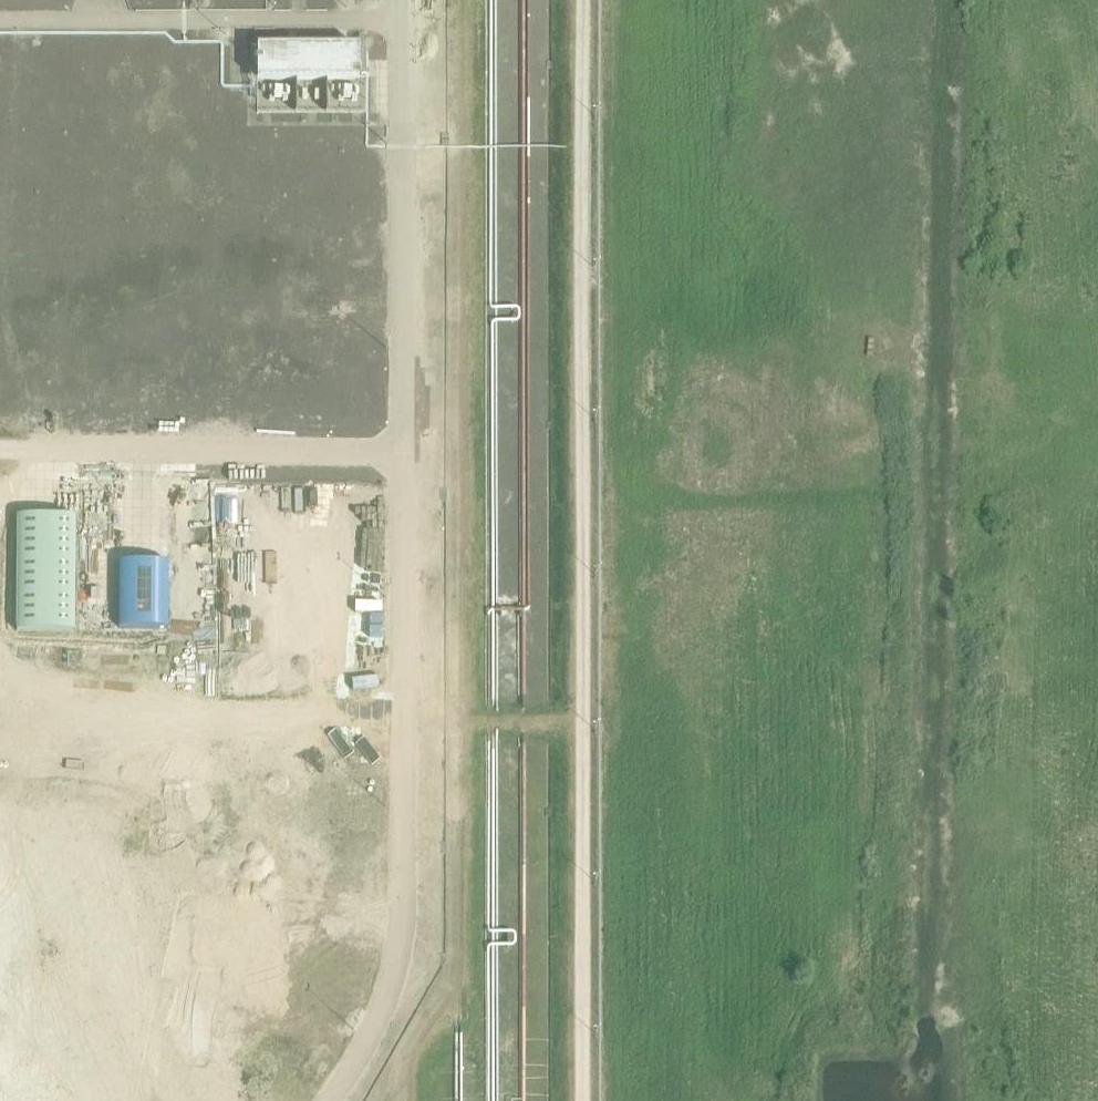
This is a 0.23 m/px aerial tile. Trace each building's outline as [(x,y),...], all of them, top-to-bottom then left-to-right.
[(358,81),(358,48),(256,48),(256,81),(358,81)] [(75,517),(17,516),(17,632),(75,632),(75,517)] [(127,552),(96,552),(94,627),(126,628),(127,552)]
